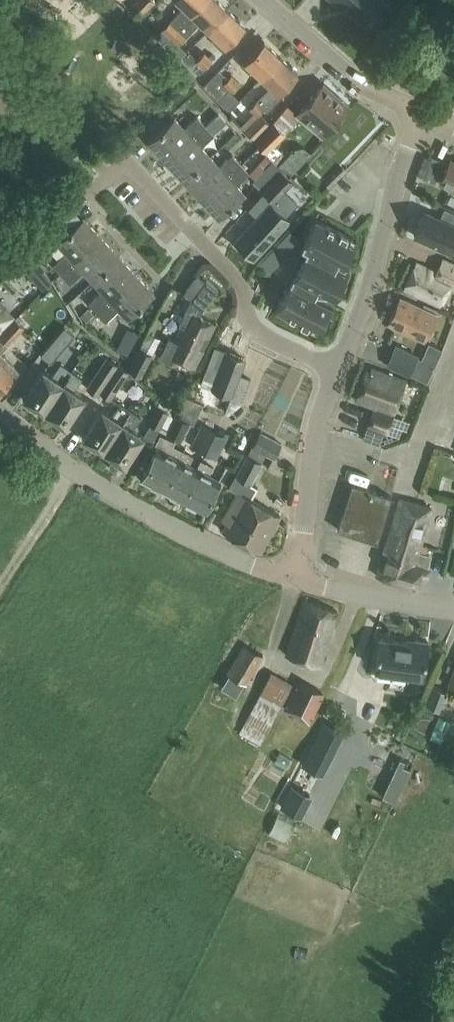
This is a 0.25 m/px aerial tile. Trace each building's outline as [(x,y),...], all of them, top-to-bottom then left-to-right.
[(155,3),(152,0),(136,0),(129,7),(141,18),(155,3)] [(170,22),(162,30),(170,38),(206,0),(177,0),(184,7),(170,22)] [(170,38),(178,46),(201,22),(209,30),(227,11),(216,0),(206,0),(170,38)] [(342,9),(344,7),(364,24),(384,0),(331,0),(342,9)] [(244,27),(227,11),(209,30),(218,39),(214,42),(223,50),(244,27)] [(262,78),(280,58),(263,42),(241,65),(248,72),(252,68),(262,78)] [(204,53),(198,61),(189,53),(183,60),(199,76),(204,70),(207,72),(217,61),(215,59),(216,57),(212,54),(209,58),(204,53)] [(271,86),(257,101),(249,109),(257,117),(265,109),(268,112),(283,95),(280,92),(297,74),(280,58),(262,78),(271,86)] [(231,76),(229,79),(219,70),(203,88),(212,96),(218,102),(229,90),(231,92),(239,84),(231,76)] [(297,115),(300,118),(321,135),(326,129),(332,123),(334,124),(349,107),(323,84),(302,108),(297,115)] [(208,107),(198,117),(184,129),(175,119),(148,143),(166,163),(206,126),(205,125),(216,115),(208,107)] [(252,114),(240,127),(239,128),(255,142),(271,125),(259,116),(257,118),(252,114)] [(274,122),(271,125),(255,142),(255,143),(267,154),(286,133),(274,122)] [(215,135),(206,126),(166,163),(183,182),(210,158),(201,148),(215,135)] [(307,164),(321,146),(307,136),(293,154),(307,164)] [(210,158),(183,182),(201,201),(241,164),(233,155),(219,168),(210,158)] [(443,177),(440,185),(453,191),(453,161),(451,160),(449,164),(432,157),(422,179),(435,185),(439,175),(443,177)] [(263,193),(282,172),(271,163),(253,183),(263,193)] [(241,164),(201,201),(219,221),(246,196),(236,186),(249,174),(241,164)] [(293,182),(282,172),(263,193),(274,203),(293,182)] [(288,221),(271,205),(236,244),(252,260),(288,221)] [(448,223),(439,219),(425,212),(414,236),(451,252),(453,245),(453,212),(448,223)] [(47,234),(56,244),(66,255),(53,267),(62,276),(102,239),(83,219),(82,220),(66,235),(57,225),(47,234)] [(357,240),(350,237),(315,220),(301,247),(307,250),(275,311),(317,332),(331,305),(326,302),(329,294),(335,297),(349,269),(344,266),(357,240)] [(300,240),(291,231),(259,265),(269,274),(300,240)] [(17,237),(8,245),(20,258),(29,251),(17,237)] [(102,239),(62,276),(70,285),(83,273),(92,283),(119,258),(102,239)] [(35,283),(45,273),(43,271),(45,270),(30,252),(17,262),(35,283)] [(119,258),(92,283),(101,293),(88,305),(97,314),(136,277),(119,258)] [(449,288),(453,290),(453,267),(443,261),(437,274),(416,265),(404,291),(440,307),(449,288)] [(52,282),(45,273),(35,283),(42,291),(52,282)] [(155,296),(136,277),(97,314),(106,323),(119,311),(128,321),(155,296)] [(160,359),(165,361),(172,365),(175,360),(194,369),(215,326),(200,318),(203,310),(218,291),(206,282),(205,285),(197,278),(184,294),(193,301),(180,327),(182,328),(175,342),(169,340),(160,359)] [(388,325),(425,342),(437,315),(400,299),(388,325)] [(11,317),(0,305),(0,327),(11,317)] [(0,335),(0,353),(24,328),(15,320),(7,328),(0,335)] [(52,364),(75,336),(65,327),(41,355),(52,364)] [(395,346),(387,364),(427,382),(442,348),(430,342),(422,360),(416,358),(417,356),(395,346)] [(214,347),(208,364),(193,401),(187,399),(177,417),(190,424),(195,426),(203,405),(225,414),(232,397),(240,376),(246,360),(242,358),(243,356),(231,351),(230,354),(226,353),(227,352),(214,347)] [(140,350),(129,371),(141,378),(152,357),(140,350)] [(19,373),(0,354),(0,393),(19,373)] [(100,393),(118,366),(108,359),(87,389),(98,396),(100,393)] [(45,412),(71,373),(61,366),(53,377),(43,370),(23,400),(35,408),(36,406),(45,412)] [(118,366),(100,393),(111,400),(129,373),(118,366)] [(356,401),(394,415),(406,382),(372,370),(370,374),(367,373),(356,401)] [(82,379),(71,373),(45,412),(55,418),(54,420),(65,427),(84,398),(74,391),(82,379)] [(251,381),(240,376),(232,397),(242,401),(251,381)] [(298,395),(301,382),(285,379),(282,392),(298,395)] [(104,451),(130,412),(120,405),(112,416),(102,409),(82,439),(94,447),(95,445),(104,451)] [(141,419),(130,412),(104,451),(114,457),(113,459),(124,467),(143,438),(151,444),(168,413),(157,407),(147,424),(150,425),(143,436),(134,430),(141,419)] [(386,434),(393,418),(374,411),(367,428),(386,434)] [(190,424),(177,417),(176,417),(167,435),(181,442),(190,424)] [(203,453),(214,431),(203,426),(192,447),(206,454),(203,453)] [(218,433),(214,431),(203,453),(206,454),(217,460),(230,434),(220,429),(218,433)] [(247,457),(237,477),(235,476),(228,489),(236,494),(221,520),(228,525),(224,532),(259,552),(272,530),(268,528),(276,515),(251,501),(258,488),(251,485),(262,464),(261,464),(265,455),(274,460),(282,444),(260,433),(251,449),(247,457)] [(164,491),(184,453),(173,448),(175,444),(161,437),(154,449),(157,451),(142,479),(164,491)] [(193,458),(184,453),(164,491),(182,500),(197,470),(189,466),(193,458)] [(197,470),(182,500),(204,512),(219,482),(209,476),(213,468),(202,462),(197,470)] [(338,531),(377,543),(391,497),(353,485),(338,531)] [(431,508),(401,500),(388,544),(387,543),(378,577),(420,589),(430,555),(419,552),(431,508)] [(287,656),(320,667),(338,613),(305,602),(287,656)] [(375,669),(424,676),(428,641),(418,640),(418,643),(379,638),(375,669)] [(229,675),(245,686),(263,657),(244,645),(227,674),(229,675)] [(292,685),(271,674),(239,734),(260,746),(292,685)] [(325,694),(298,682),(283,711),(310,724),(325,694)] [(453,719),(453,714),(444,710),(434,732),(446,737),(453,719)] [(310,751),(327,760),(342,732),(324,723),(310,751)] [(320,774),(327,760),(310,751),(302,765),(320,774)] [(405,762),(399,760),(382,797),(395,803),(410,770),(403,767),(405,762)] [(299,816),(310,795),(292,786),(281,807),(299,816)]
